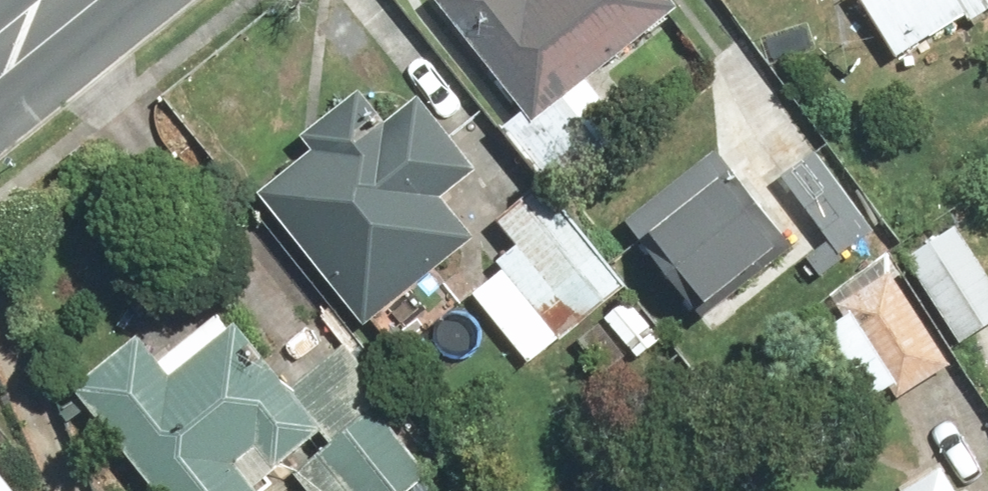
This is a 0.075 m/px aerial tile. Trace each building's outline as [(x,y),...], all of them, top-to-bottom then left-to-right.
[(541,125),(692,13),(682,0),(444,0),(541,125)] [(907,61),(981,12),(987,21),(987,0),(866,0),(907,61)] [(378,330),(383,326),(400,346),(467,290),(450,270),(488,239),(459,204),(498,172),(436,97),(396,130),(369,97),(317,140),(327,154),(268,197),(378,330)] [(722,153),(637,226),(716,318),(801,246),(722,153)] [(824,154),(789,180),(847,257),(882,231),(824,154)] [(668,344),(628,296),(637,288),(554,187),(508,225),(527,249),(509,264),(516,273),(485,298),(542,367),(601,318),(641,367),(668,344)] [(915,259),(969,348),(987,337),(987,262),(967,227),(915,259)] [(841,292),(869,337),(841,354),(872,404),(900,388),(907,399),(961,366),(896,259),(841,292)] [(85,393),(168,490),(268,490),(337,432),(237,314),(171,370),(147,341),(85,393)] [(302,478),(314,490),(423,490),(441,474),(381,407),(302,478)] [(0,459),(0,490),(26,490),(0,459)] [(956,474),(927,490),(967,490),(956,474)]
